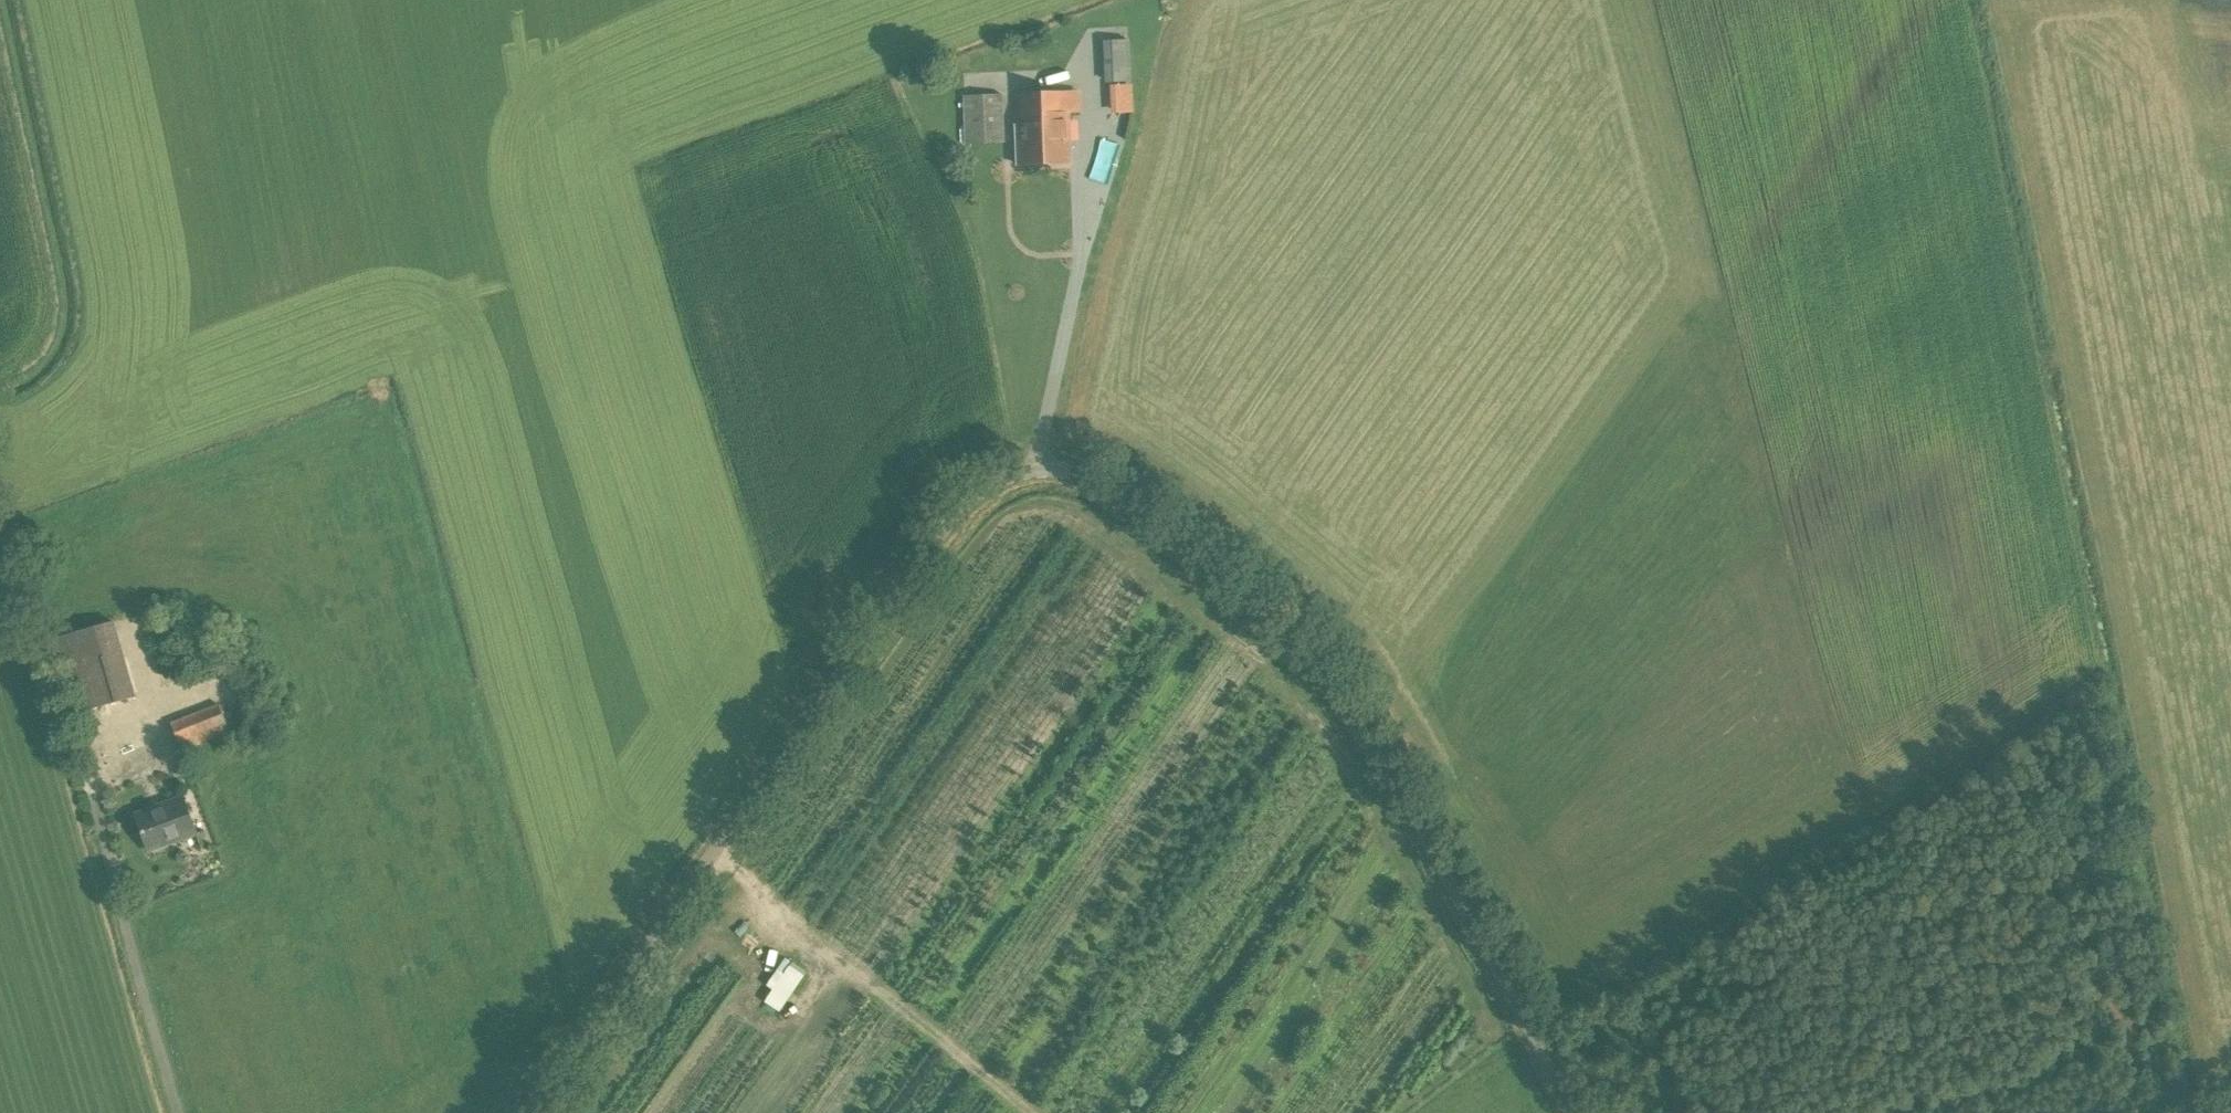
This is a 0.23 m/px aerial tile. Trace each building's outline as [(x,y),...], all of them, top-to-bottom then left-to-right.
[(1137,80),(1135,37),(1112,39),(1114,82),(1137,80)] [(1017,165),(1071,163),(1070,113),(1081,112),(1081,91),(1069,92),(1017,93),(1018,124),(1016,125),(1017,165)] [(966,144),(1005,142),(1002,94),(964,95),(966,144)] [(69,715),(137,696),(114,620),(49,640),(69,715)] [(183,751),(231,733),(219,703),(171,722),(183,751)] [(149,849),(196,832),(184,797),(136,814),(149,849)]
